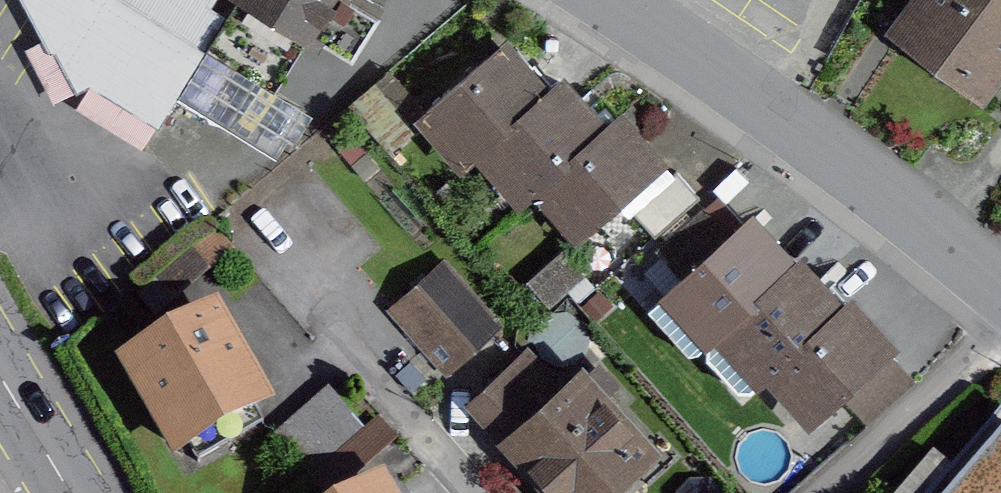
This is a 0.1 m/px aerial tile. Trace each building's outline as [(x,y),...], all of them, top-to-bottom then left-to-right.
[(149,0),(24,0),(72,111),(88,103),(149,0)] [(88,103),(152,146),(285,174),(309,124),(274,103),(301,54),(314,64),(353,0),(149,0),(88,103)] [(887,43),(990,116),(1000,100),(1000,0),(918,0),(887,43)] [(461,182),(475,170),(548,106),(503,54),(416,131),(461,182)] [(603,141),(562,94),(548,106),(475,170),(516,217),(532,204),(603,141)] [(665,173),(622,125),(603,141),(532,204),(574,252),(665,173)] [(704,209),(680,182),(632,224),(657,251),(704,209)] [(701,363),(711,353),(795,277),(746,224),(652,309),(701,363)] [(446,269),(388,316),(443,383),(501,335),(446,269)] [(841,318),(800,273),(795,277),(711,353),(752,398),(764,387),(841,318)] [(896,359),(850,309),(841,318),(764,387),(810,437),(896,359)] [(112,376),(166,477),(267,423),(213,322),(112,376)] [(461,412),(534,492),(626,492),(657,465),(579,378),(567,389),(531,350),(461,412)] [(315,458),(364,422),(335,384),(287,419),(315,458)] [(385,483),(366,492),(390,492),(385,483)]
